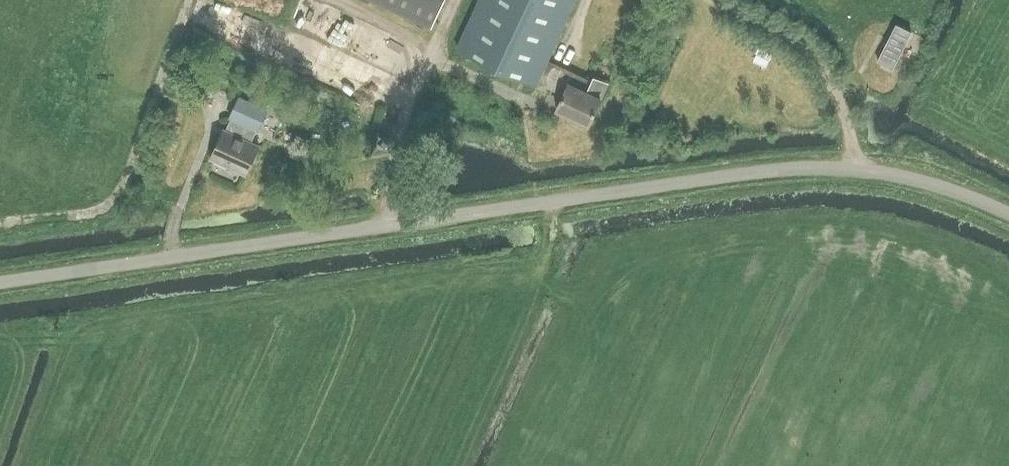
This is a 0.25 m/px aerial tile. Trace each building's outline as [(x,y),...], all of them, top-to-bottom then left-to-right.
[(444,0),(372,0),(431,27),(444,0)] [(576,0),(480,0),(458,47),(537,84),(538,83),(563,95),(557,109),(576,117),(575,120),(584,124),(586,122),(590,124),(606,88),(548,61),(576,0)] [(896,24),(878,59),(893,67),(911,32),(896,24)] [(258,127),(265,110),(239,99),(232,116),(258,127)] [(247,174),(259,146),(251,142),(257,130),(231,119),(225,131),(224,130),(211,158),(247,174)]
